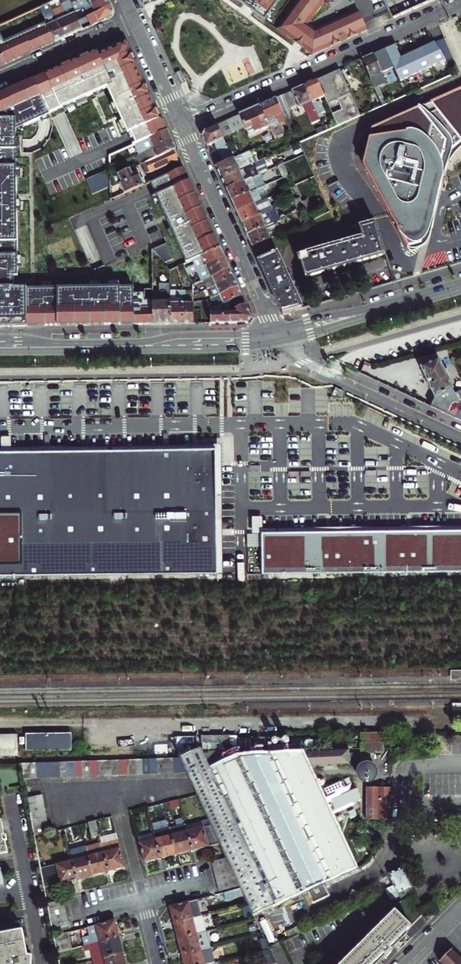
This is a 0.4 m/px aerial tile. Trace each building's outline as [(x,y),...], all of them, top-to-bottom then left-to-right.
[(55,43),(83,31),(79,21),(75,13),(71,3),(62,7),(59,0),(55,2),(58,11),(53,13),(49,5),(40,9),(55,43)] [(104,0),(83,0),(72,5),(75,13),(85,9),(104,0)] [(112,7),(108,0),(104,0),(85,9),(88,18),(112,7)] [(264,20),(278,0),(236,0),(264,20)] [(365,31),(362,23),(356,9),(313,29),(306,24),(324,0),(296,0),(276,29),(311,55),(365,31)] [(390,20),(413,10),(435,0),(381,0),(387,13),(390,20)] [(82,20),(79,21),(83,31),(110,20),(114,12),(112,7),(88,18),(82,20)] [(40,9),(0,27),(0,67),(55,43),(40,9)] [(394,45),(373,54),(382,73),(394,69),(399,82),(452,58),(444,38),(399,58),(394,45)] [(122,41),(34,79),(50,114),(108,88),(128,134),(131,133),(134,138),(136,145),(151,138),(167,131),(164,124),(128,43),(122,41)] [(382,73),(373,54),(361,60),(373,87),(379,85),(386,82),(382,73)] [(336,126),(358,116),(338,70),(315,80),(323,97),(326,104),(335,100),(340,110),(331,114),(336,126)] [(34,79),(0,94),(0,327),(135,325),(134,291),(134,287),(15,289),(15,277),(20,277),(17,130),(50,115),(50,114),(34,79)] [(315,80),(303,86),(318,119),(322,117),(321,113),(324,111),(319,101),(316,102),(315,100),(323,97),(315,80)] [(318,119),(303,86),(283,94),(288,107),(296,103),(298,107),(302,105),(305,113),(308,111),(313,124),(319,121),(318,119)] [(418,107),(372,128),(363,164),(407,247),(421,244),(443,159),(460,143),(460,87),(418,107)] [(283,94),(258,105),(268,127),(273,140),(283,136),(284,135),(279,122),(293,116),(288,107),(283,94)] [(268,127),(258,105),(238,115),(243,127),(247,135),(258,130),(258,131),(268,127)] [(232,132),(243,127),(238,115),(227,119),(232,132)] [(232,132),(227,119),(216,124),(221,137),(232,132)] [(208,152),(215,166),(230,159),(221,137),(216,124),(204,130),(202,136),(206,146),(213,142),(216,148),(208,152)] [(139,155),(172,141),(167,131),(151,138),(136,145),(135,145),(139,155)] [(141,164),(142,163),(173,150),(175,148),(172,141),(139,155),(138,156),(141,164)] [(177,160),(173,150),(142,163),(147,173),(177,160)] [(220,178),(257,161),(255,155),(252,157),(249,151),(230,159),(215,166),(220,178)] [(220,178),(225,189),(258,175),(255,168),(264,165),(261,159),(257,161),(220,178)] [(111,177),(119,174),(115,166),(118,164),(117,161),(110,164),(110,169),(111,177)] [(258,175),(267,171),(264,165),(255,168),(258,175)] [(187,175),(183,167),(150,181),(154,190),(187,263),(206,255),(220,248),(187,175)] [(111,187),(111,177),(110,169),(86,180),(93,195),(111,187)] [(125,192),(146,184),(144,179),(141,180),(139,176),(134,179),(129,169),(119,174),(111,177),(111,187),(121,182),(125,192)] [(230,201),(263,186),(258,175),(225,189),(230,201)] [(264,189),(263,186),(230,201),(235,212),(265,199),(261,190),(264,189)] [(292,188),(285,191),(289,200),(296,197),(292,188)] [(265,199),(235,212),(240,224),(272,210),(275,208),(273,205),(269,207),(265,199)] [(305,201),(300,204),(305,214),(310,212),(305,201)] [(240,224),(246,235),(274,222),(277,221),(272,210),(240,224)] [(274,222),(246,235),(251,247),(264,241),(269,239),(275,236),(272,230),(277,228),(274,222)] [(303,279),(383,256),(378,239),(377,234),(374,224),(358,228),(360,239),(295,258),(297,264),(299,263),(303,279)] [(269,251),(264,241),(251,247),(255,257),(269,251)] [(173,260),(166,244),(152,251),(164,263),(173,260)] [(220,248),(206,255),(192,261),(194,265),(186,269),(188,275),(197,271),(225,259),(220,248)] [(300,310),(274,252),(256,260),(281,315),(300,310)] [(225,259),(197,271),(202,281),(215,275),(229,269),(225,259)] [(215,275),(210,277),(213,283),(205,286),(207,290),(215,287),(234,278),(229,269),(215,275)] [(238,287),(234,278),(215,287),(217,292),(209,296),(211,300),(219,296),(238,287)] [(153,292),(153,309),(154,324),(171,324),(171,297),(170,284),(159,285),(159,292),(153,292)] [(182,287),(182,291),(183,324),(194,323),(194,311),(194,303),(193,297),(185,297),(185,288),(182,287)] [(218,307),(231,301),(241,296),(238,287),(219,296),(221,301),(217,304),(218,307)] [(144,290),(134,291),(135,325),(154,324),(153,309),(145,309),(144,290)] [(176,297),(171,297),(171,324),(183,324),(182,291),(176,291),(176,297)] [(212,309),(212,323),(246,322),(251,318),(241,296),(231,301),(212,309)] [(460,406),(460,391),(454,394),(448,379),(450,378),(446,369),(443,370),(438,360),(420,368),(434,398),(430,406),(455,418),(460,406)] [(222,574),(221,443),(12,445),(12,437),(7,437),(2,437),(2,445),(0,445),(0,453),(216,451),(218,574),(222,574)] [(0,453),(0,578),(218,575),(218,574),(216,451),(0,453)] [(262,529),(262,517),(252,517),(252,534),(262,534),(262,576),(460,573),(460,526),(445,527),(382,527),(319,528),(274,529),(262,529)] [(68,747),(68,732),(24,732),(24,737),(19,737),(19,743),(24,743),(24,748),(68,747)] [(384,732),(361,732),(362,752),(384,752),(384,732)] [(16,734),(0,734),(0,752),(16,752),(16,734)] [(198,749),(180,758),(187,773),(198,796),(210,822),(221,844),(227,857),(228,860),(231,867),(235,874),(238,880),(241,887),(242,889),(245,896),(249,904),(250,906),(255,916),(309,891),(314,903),(322,899),(330,896),(324,884),(359,868),(309,764),(349,763),(349,752),(349,747),(234,754),(232,748),(201,751),(200,749),(198,749)] [(157,758),(158,774),(165,774),(165,758),(157,758)] [(180,758),(173,758),(173,774),(187,773),(180,758)] [(120,759),(112,760),(113,775),(120,775),(120,759)] [(98,760),(90,760),(90,776),(98,775),(98,760)] [(75,776),(83,776),(83,761),(79,761),(75,761),(75,776)] [(31,762),(21,762),(24,777),(31,777),(31,762)] [(373,773),(374,772),(373,770),(373,769),(372,768),(371,767),(370,766),(369,765),(368,765),(366,765),(365,765),(364,765),(362,766),(361,767),(360,768),(360,769),(359,770),(359,772),(359,773),(360,775),(360,776),(361,777),(362,778),(364,778),(365,779),(366,779),(368,779),(369,778),(370,778),(371,777),(372,776),(373,775),(373,773)] [(368,819),(391,819),(391,788),(368,787),(368,819)] [(29,805),(45,802),(43,795),(28,798),(29,803),(29,805)] [(181,800),(165,804),(167,811),(183,807),(181,800)] [(31,813),(46,810),(45,802),(29,805),(31,813)] [(32,820),(48,817),(46,810),(31,813),(32,820)] [(34,828),(49,824),(48,817),(32,820),(34,828)] [(8,854),(2,820),(0,820),(0,855),(8,854)] [(98,820),(89,822),(92,836),(101,834),(98,820)] [(188,827),(194,851),(208,847),(221,844),(210,822),(188,827)] [(35,835),(51,831),(49,824),(34,828),(35,835)] [(188,827),(172,830),(178,855),(186,853),(194,851),(188,827)] [(172,830),(156,834),(162,859),(170,857),(178,855),(172,830)] [(117,833),(102,837),(104,847),(110,871),(118,869),(125,868),(121,847),(117,833)] [(141,843),(146,863),(154,861),(162,859),(156,834),(146,837),(147,842),(141,843)] [(85,877),(94,875),(88,851),(87,847),(71,851),(73,860),(78,879),(85,877)] [(88,851),(94,875),(102,873),(110,871),(104,847),(88,851)] [(62,883),(78,879),(73,860),(41,868),(45,887),(62,883)] [(214,863),(215,870),(231,867),(228,860),(214,863)] [(402,867),(410,887),(415,885),(407,865),(402,867)] [(215,870),(217,877),(235,874),(231,867),(215,870)] [(387,873),(397,898),(402,896),(401,892),(404,890),(407,898),(414,895),(410,887),(402,867),(387,873)] [(235,874),(217,877),(219,885),(238,880),(235,874)] [(220,892),(241,887),(238,880),(219,885),(220,892)] [(242,889),(224,893),(226,900),(245,896),(242,889)] [(49,910),(65,906),(64,899),(48,903),(49,910)] [(174,923),(201,917),(197,900),(169,907),(171,915),(174,923)] [(419,909),(423,917),(435,913),(435,912),(432,904),(419,909)] [(51,917),(67,914),(65,906),(49,910),(51,917)] [(247,918),(255,916),(250,906),(244,907),(247,918)] [(383,953),(386,956),(389,953),(392,949),(390,946),(400,936),(405,931),(410,925),(394,910),(384,920),(373,931),(367,938),(354,951),(342,963),(341,963),(373,963),(383,953)] [(52,925),(68,921),(67,914),(51,917),(52,925)] [(176,931),(178,939),(205,932),(201,917),(174,923),(176,931)] [(84,945),(119,936),(117,928),(115,920),(88,927),(90,934),(82,936),(84,945)] [(70,928),(68,921),(52,925),(54,933),(70,928)] [(0,934),(0,963),(30,963),(24,929),(0,934)] [(73,948),(69,931),(54,935),(57,951),(73,948)] [(408,934),(405,931),(400,936),(390,946),(392,949),(399,943),(404,938),(408,934)] [(182,954),(201,950),(210,948),(206,932),(205,932),(178,939),(180,946),(182,954)] [(98,958),(104,956),(123,952),(121,944),(119,936),(84,945),(79,946),(80,952),(91,949),(93,959),(98,958)] [(184,963),(205,963),(201,950),(182,954),(184,963)] [(257,954),(259,963),(277,963),(271,950),(257,954)] [(126,960),(123,952),(104,956),(105,963),(127,963),(126,960)] [(452,952),(440,963),(441,963),(460,963),(460,961),(452,952)] [(386,956),(383,953),(373,963),(378,963),(380,962),(386,956)]
